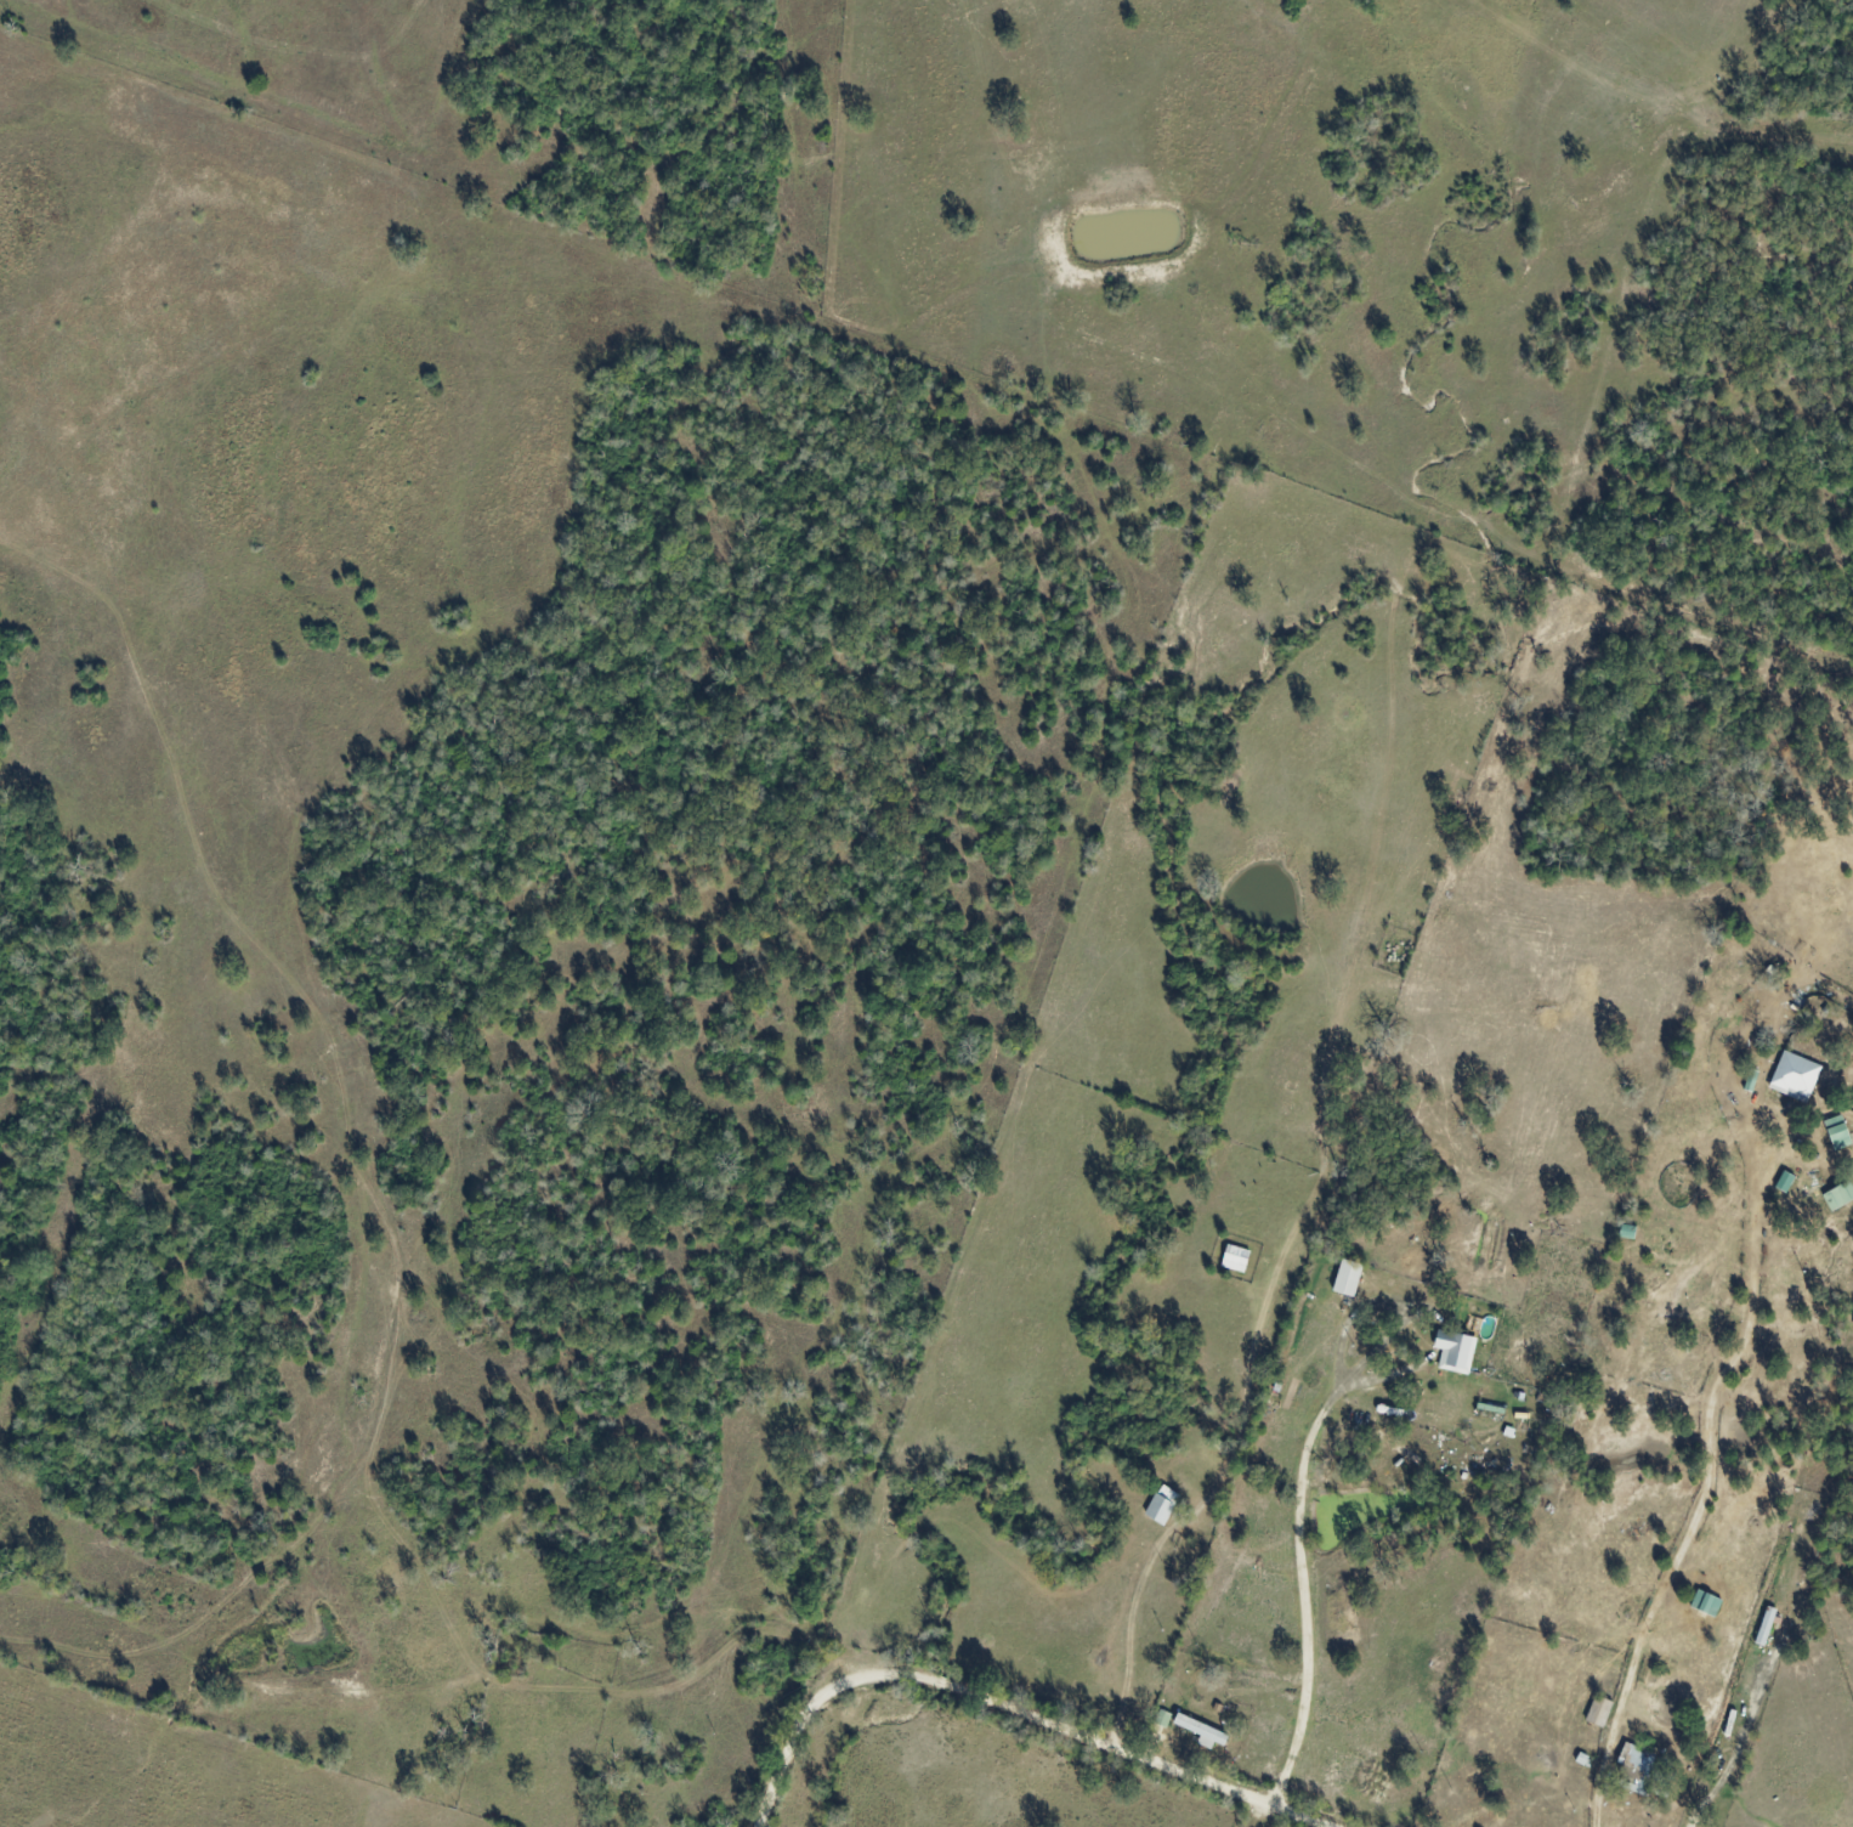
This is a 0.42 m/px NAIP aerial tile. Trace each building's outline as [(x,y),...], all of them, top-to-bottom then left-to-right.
[(1772,1087),(1810,1102),(1824,1066),(1785,1051),(1772,1087)] [(1833,1212),(1852,1201),(1852,1182),(1852,1180),(1825,1195),(1833,1212)] [(1252,1250),(1228,1245),(1224,1268),(1248,1272),(1252,1250)] [(1335,1291),(1357,1297),(1366,1265),(1344,1259),(1335,1291)] [(1436,1348),(1445,1350),(1440,1368),(1471,1376),(1480,1339),(1441,1329),(1436,1348)] [(1182,1495),(1162,1485),(1147,1516),(1168,1526),(1182,1495)] [(1589,1722),(1607,1727),(1614,1701),(1596,1696),(1589,1722)] [(1217,1743),(1226,1747),(1232,1735),(1180,1713),(1175,1725),(1202,1736),(1199,1744),(1214,1750),(1217,1743)] [(1625,1765),(1620,1775),(1646,1785),(1658,1754),(1627,1742),(1619,1762),(1625,1765)]
